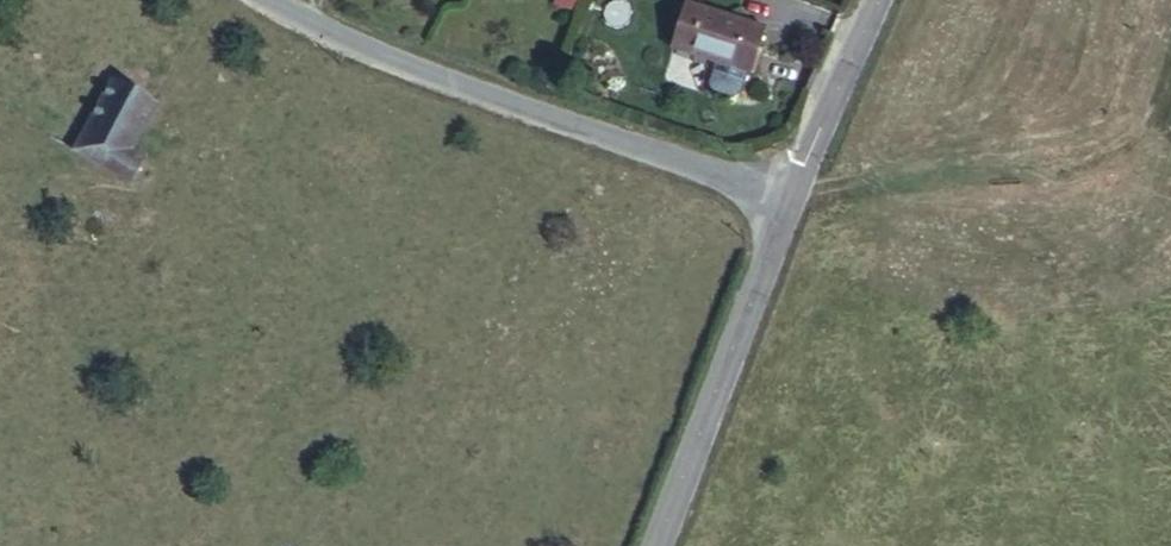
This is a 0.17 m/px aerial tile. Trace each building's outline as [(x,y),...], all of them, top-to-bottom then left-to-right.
[(543,6),(560,12),(565,0),(545,0),(543,6)] [(753,24),(680,1),(667,46),(706,59),(701,74),(727,83),(732,67),(738,69),(753,24)] [(159,101),(121,80),(113,77),(74,153),(127,183),(144,156),(133,150),(159,101)]
